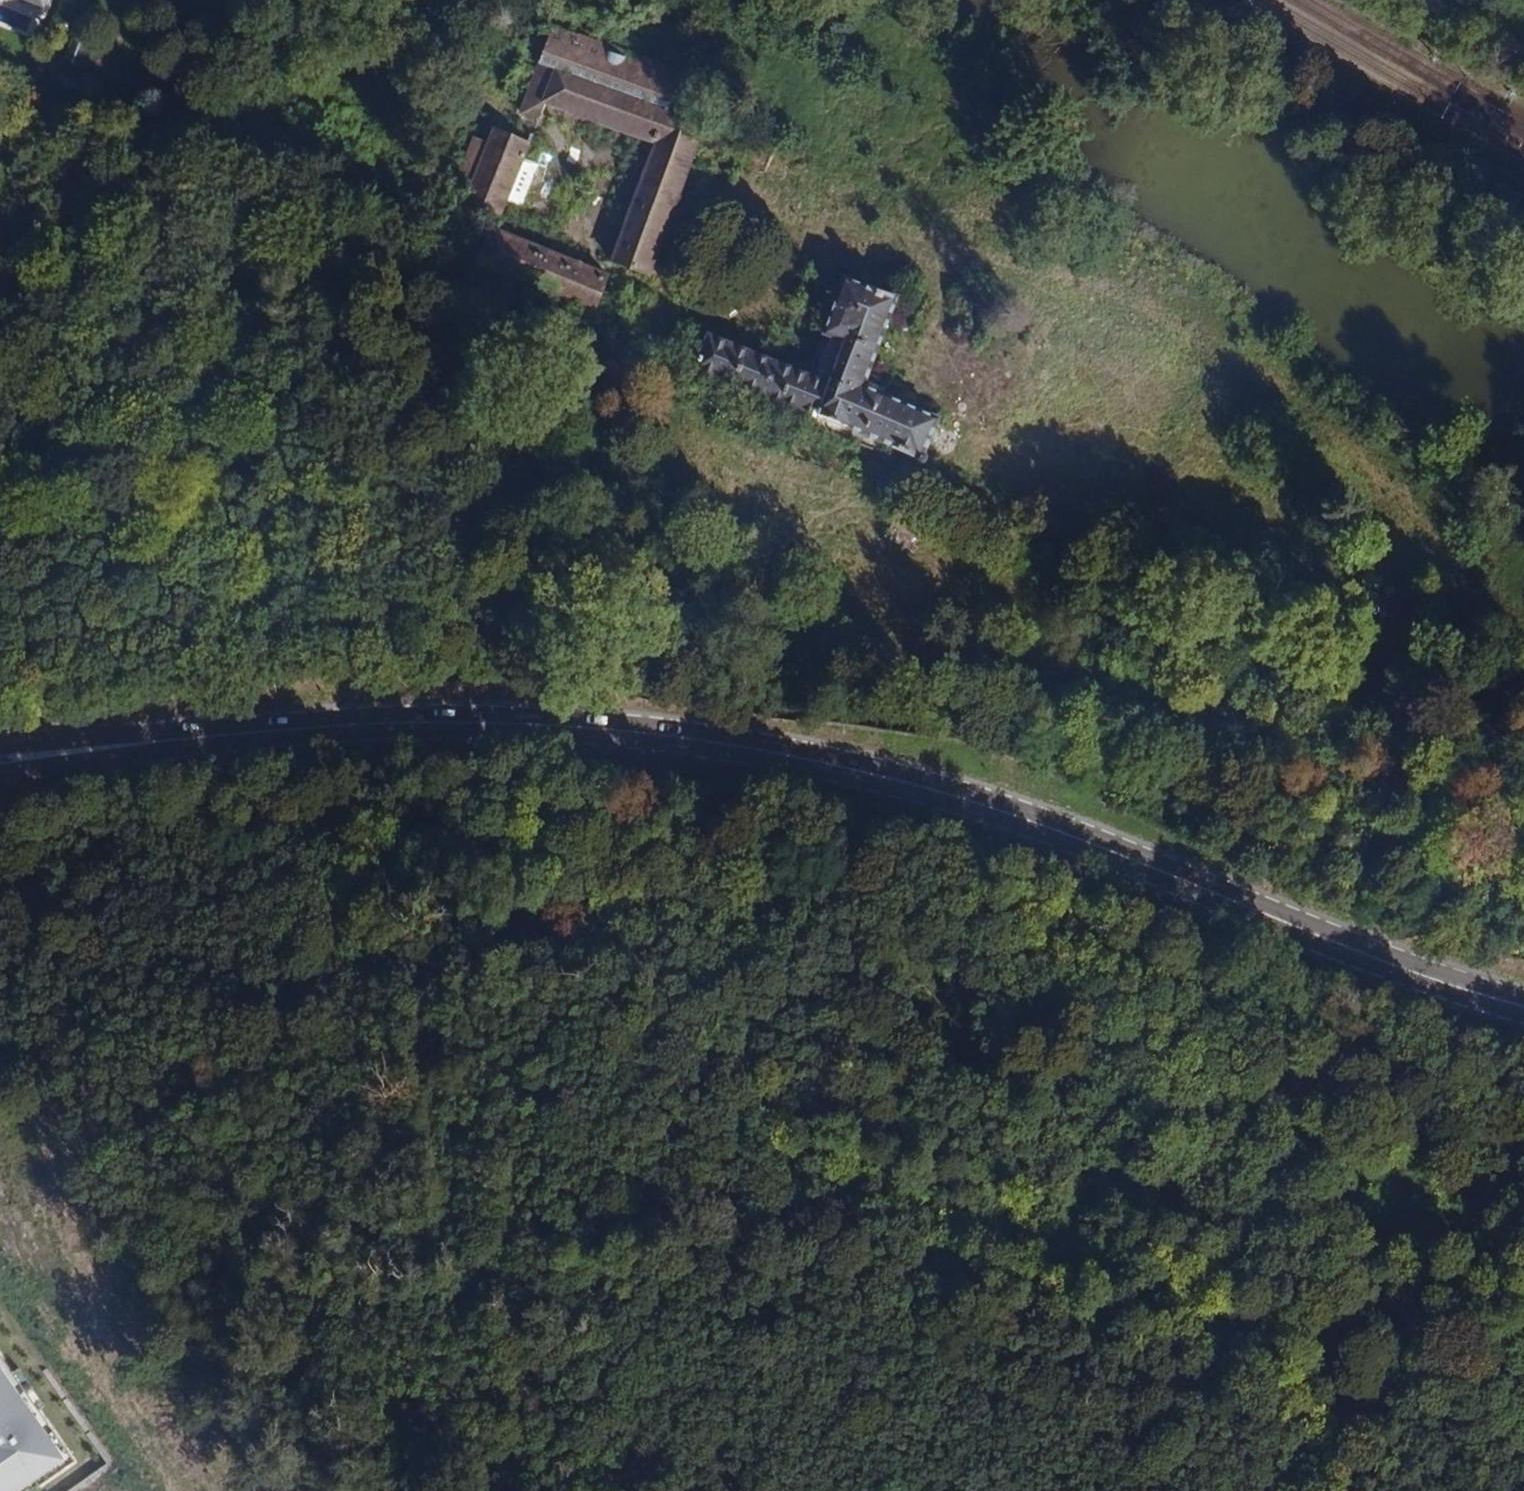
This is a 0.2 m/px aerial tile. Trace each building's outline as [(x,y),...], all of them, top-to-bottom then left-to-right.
[(45,9),(49,0),(20,0),(45,9)] [(712,127),(565,67),(552,103),(658,147),(608,272),(513,236),(548,147),(535,142),(484,266),(602,313),(623,262),(657,276),(712,127)] [(901,298),(851,279),(830,335),(847,342),(832,384),(716,337),(703,367),(928,459),(943,420),(868,390),(901,298)] [(0,1368),(0,1490),(23,1490),(66,1461),(0,1368)]
